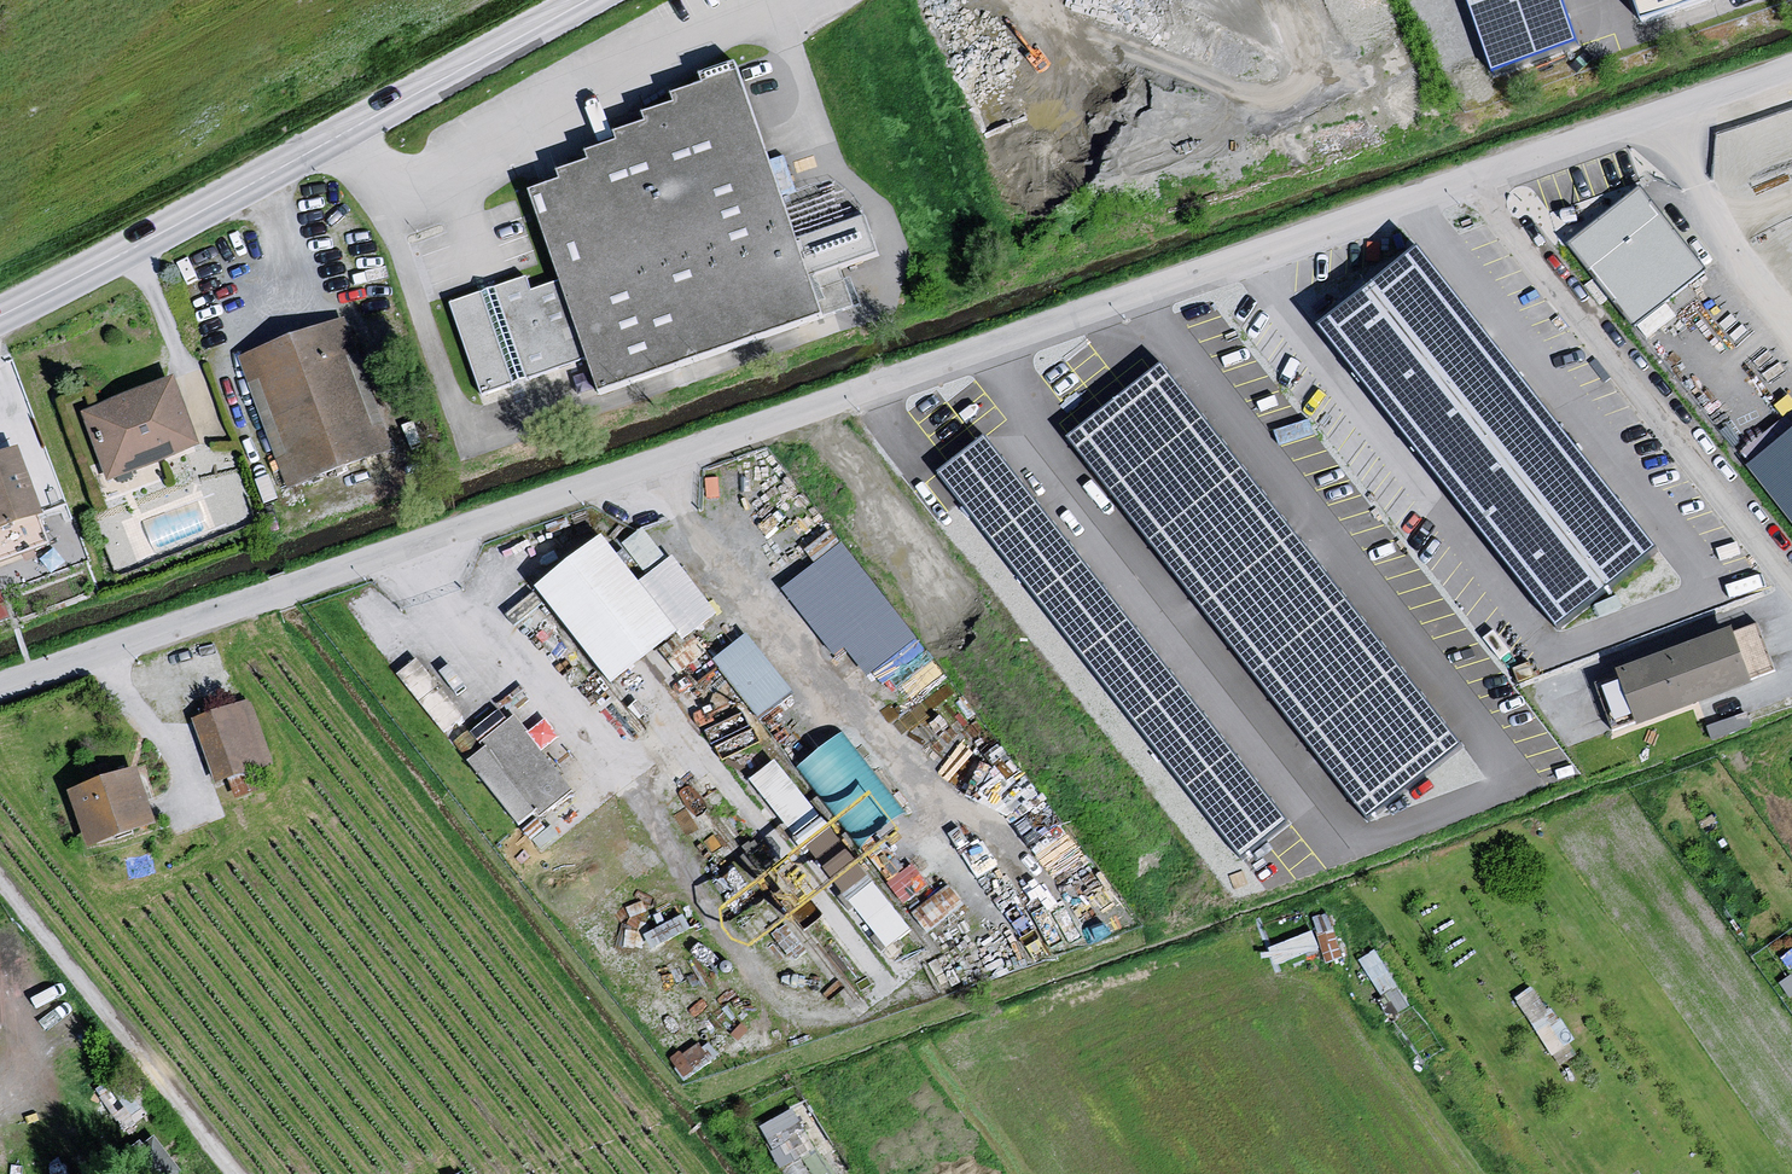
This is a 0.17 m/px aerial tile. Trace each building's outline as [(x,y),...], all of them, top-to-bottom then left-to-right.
[(1565,0),(1468,0),(1494,74),(1580,45),(1565,0)] [(1640,30),(1709,7),(1707,0),(1630,0),(1640,30)] [(561,191),(530,200),(560,288),(586,366),(597,397),(822,321),(736,71),(701,86),(703,96),(674,103),(677,115),(646,121),(648,131),(616,141),(619,152),(588,160),(590,170),(559,179),(561,191)] [(772,157),(781,187),(794,183),(785,153),(772,157)] [(1706,269),(1639,187),(1568,244),(1634,327),(1706,269)] [(1658,547),(1420,250),(1320,330),(1558,627),(1658,547)] [(529,283),(450,310),(481,402),(586,366),(560,288),(533,297),(529,283)] [(340,327),(236,365),(287,497),(393,460),(340,327)] [(1159,365),(1067,437),(1365,815),(1457,743),(1159,365)] [(174,385),(81,420),(108,487),(199,452),(174,385)] [(984,434),(937,471),(1239,853),(1286,817),(984,434)] [(1749,468),(1791,523),(1791,434),(1749,468)] [(0,463),(0,540),(42,526),(21,456),(0,463)] [(715,604),(674,550),(638,576),(603,529),(534,581),(611,683),(715,604)] [(782,582),(835,653),(847,644),(874,680),(924,644),(844,537),(782,582)] [(10,619),(2,582),(0,582),(0,621),(10,619)] [(748,628),(714,655),(760,713),(794,687),(748,628)] [(1733,629),(1617,671),(1638,728),(1754,685),(1733,629)] [(543,742),(558,732),(548,716),(528,728),(514,705),(476,729),(485,744),(470,753),(516,826),(573,790),(543,742)] [(251,707),(190,726),(214,787),(273,771),(251,707)] [(798,761),(833,805),(875,772),(841,728),(798,761)] [(137,776),(66,796),(86,851),(151,832),(137,776)] [(859,840),(894,813),(873,786),(838,813),(859,840)] [(808,797),(740,855),(816,950),(882,899),(808,797)] [(792,1107),(763,1124),(768,1134),(798,1117),(792,1107)]
